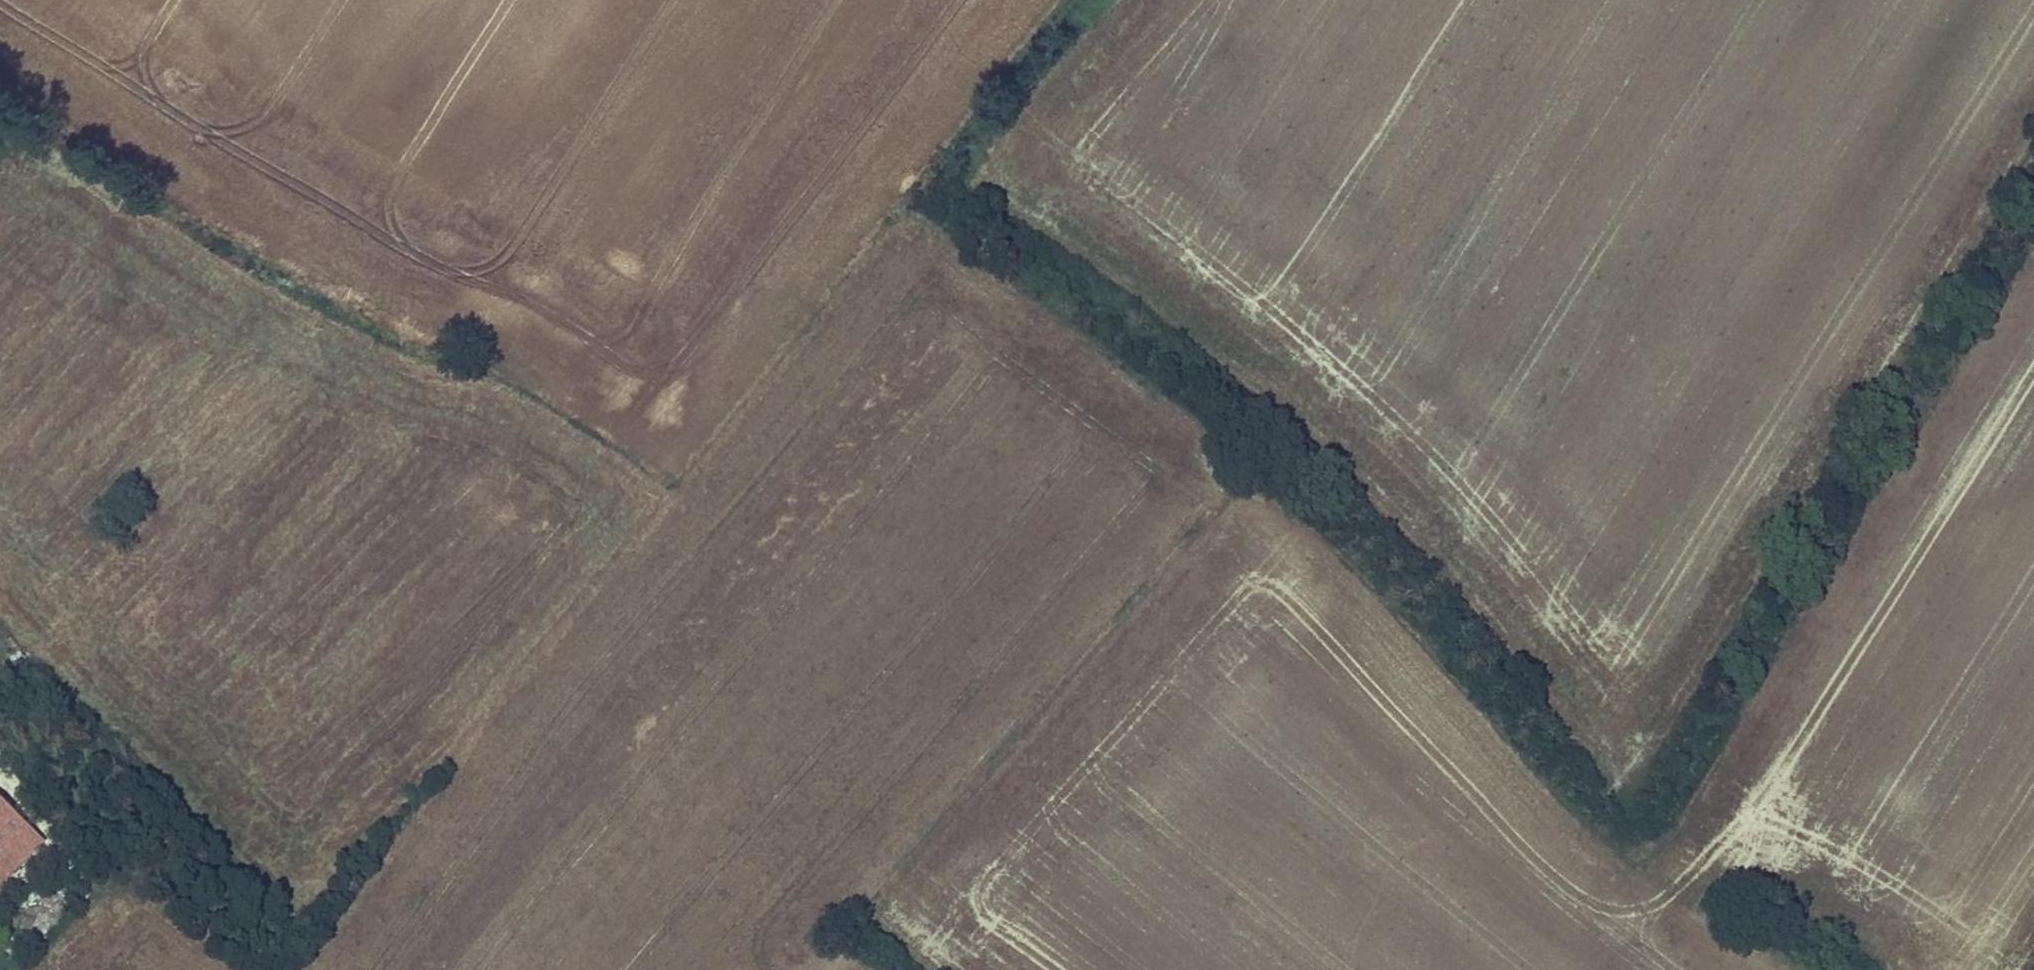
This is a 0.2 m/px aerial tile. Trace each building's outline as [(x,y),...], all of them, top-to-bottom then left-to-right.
[(0,798),(0,889),(2,887),(13,898),(33,877),(22,866),(25,863),(5,844),(25,822),(0,798)] [(45,841),(25,822),(5,844),(25,863),(45,841)]
